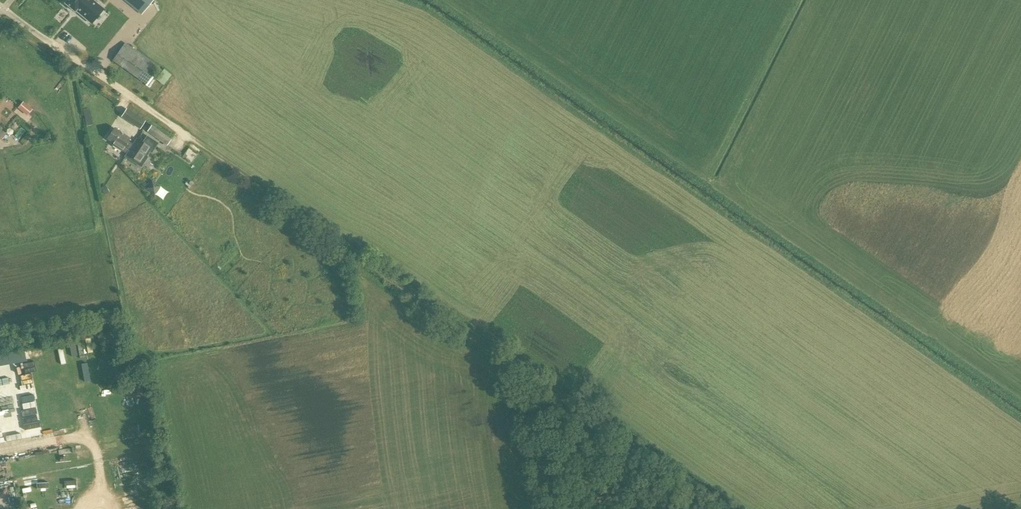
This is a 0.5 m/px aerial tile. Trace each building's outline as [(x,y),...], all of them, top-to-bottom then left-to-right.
[(64,3),(75,13),(76,12),(88,21),(101,6),(94,0),(66,0),(64,3)] [(153,0),(128,0),(143,12),(153,0)] [(146,85),(159,67),(125,43),(112,61),(146,85)] [(163,85),(172,75),(164,69),(156,79),(163,85)] [(27,116),(33,109),(23,102),(18,108),(27,116)] [(141,125),(144,120),(127,110),(124,115),(141,125)] [(166,145),(170,139),(151,125),(147,131),(157,138),(166,145)] [(129,150),(136,139),(136,138),(133,144),(128,141),(130,138),(114,128),(107,139),(113,142),(111,144),(122,151),(123,148),(128,150),(126,153),(126,154),(129,150)] [(129,150),(126,154),(141,162),(150,147),(136,139),(129,150)] [(40,481),(37,481),(37,487),(50,486),(49,479),(56,479),(56,472),(40,473),(40,481)]
